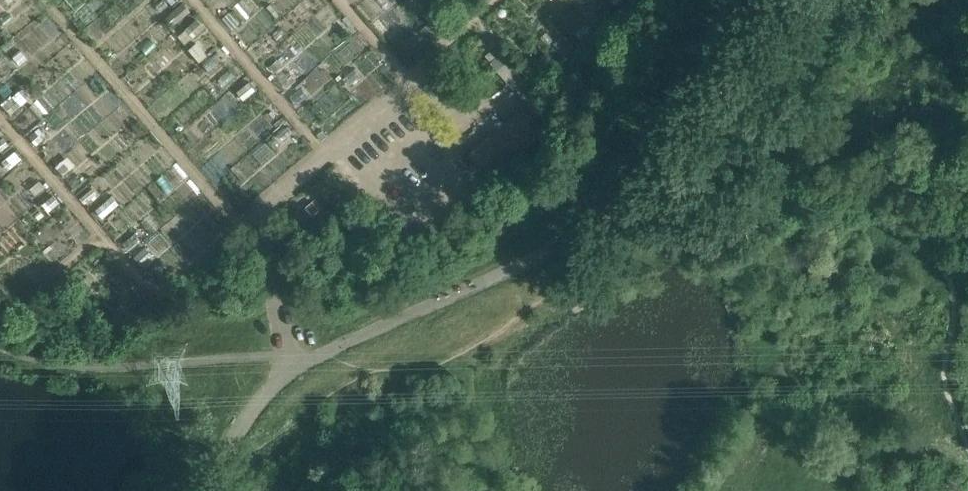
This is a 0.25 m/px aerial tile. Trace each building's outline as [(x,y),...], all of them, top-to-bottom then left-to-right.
[(593,11),(604,24),(614,16),(603,3),(593,11)] [(421,29),(432,41),(441,33),(431,21),(421,29)] [(554,42),(565,54),(575,45),(564,33),(554,42)] [(540,118),(552,107),(505,54),(493,64),(540,118)] [(489,175),(519,149),(542,128),(524,108),(471,154),(489,175)] [(202,190),(145,242),(171,271),(228,218),(202,190)] [(305,207),(313,215),(314,216),(324,207),(315,197),(305,206),(305,207)] [(111,336),(123,325),(113,314),(102,325),(111,336)]
